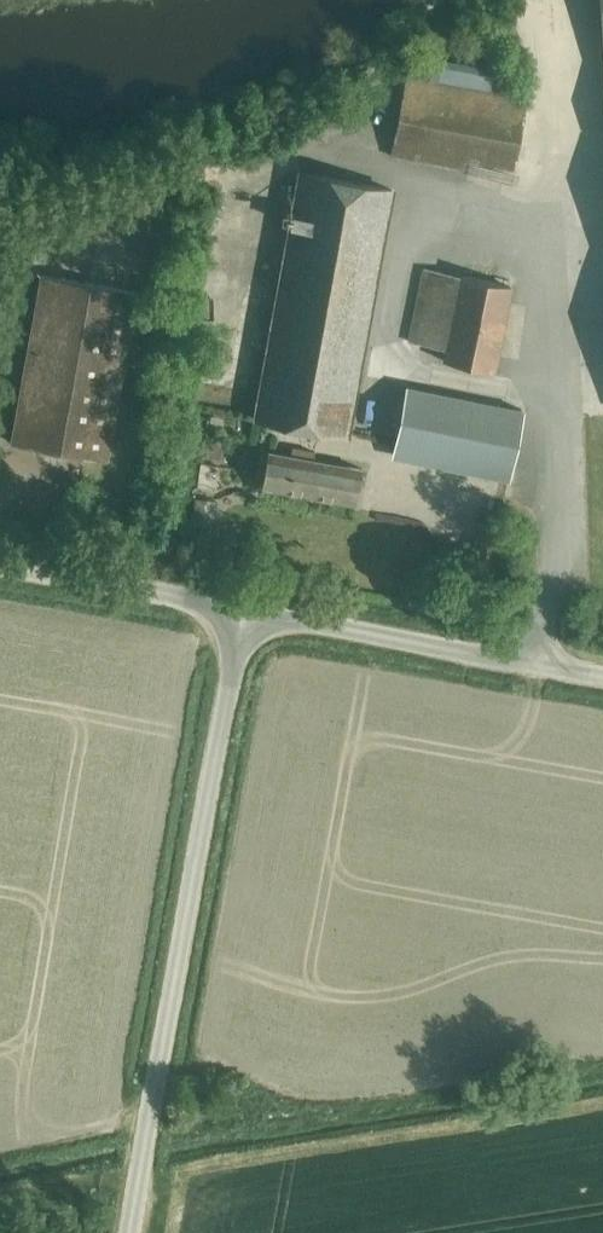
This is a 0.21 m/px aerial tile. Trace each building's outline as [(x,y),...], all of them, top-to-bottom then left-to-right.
[(405,77),(390,155),(463,169),(465,159),(513,168),(526,99),(463,88),(465,81),(460,81),(462,71),(432,65),(429,81),(405,77)] [(391,189),(299,172),(254,417),(346,434),(391,189)] [(106,459),(136,292),(40,275),(10,442),(106,459)] [(461,275),(444,361),(491,370),(509,285),(461,275)] [(586,372),(587,389),(602,388),(602,371),(586,372)] [(509,472),(521,410),(406,386),(393,449),(509,472)] [(595,417),(602,416),(602,397),(593,398),(595,417)] [(290,455),(269,451),(262,487),(288,491),(286,501),(304,504),(306,495),(353,503),(362,469),(345,466),(346,465),(313,459),(314,451),(292,447),(290,455)]
